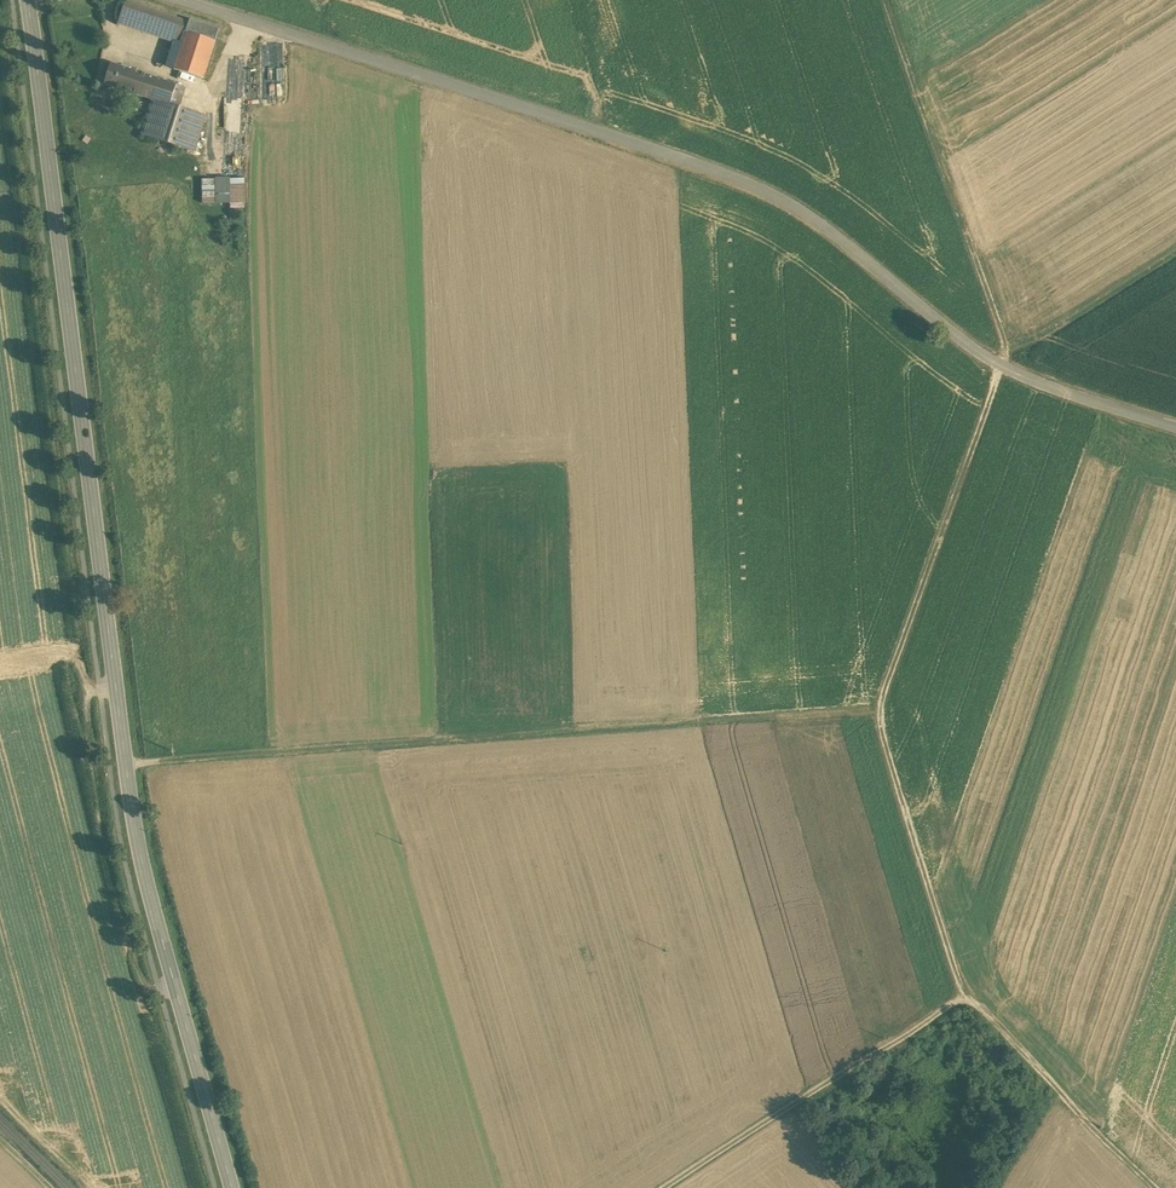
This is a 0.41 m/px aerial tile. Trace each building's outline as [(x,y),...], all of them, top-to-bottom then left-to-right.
[(189,22),(125,1),(119,21),(182,41),(185,32),(189,22)] [(219,30),(189,21),(189,22),(185,32),(215,42),(219,30)] [(215,42),(185,32),(182,41),(173,70),(203,80),(215,42)] [(134,71),(110,63),(104,84),(128,92),(134,71)] [(134,71),(128,92),(149,99),(156,78),(134,71)] [(176,85),(156,78),(149,99),(152,100),(170,105),(176,85)] [(170,105),(152,100),(142,134),(195,151),(205,116),(178,108),(185,88),(176,85),(170,105)] [(244,208),(244,177),(207,177),(207,165),(200,165),(200,204),(228,203),(228,208),(244,208)]
